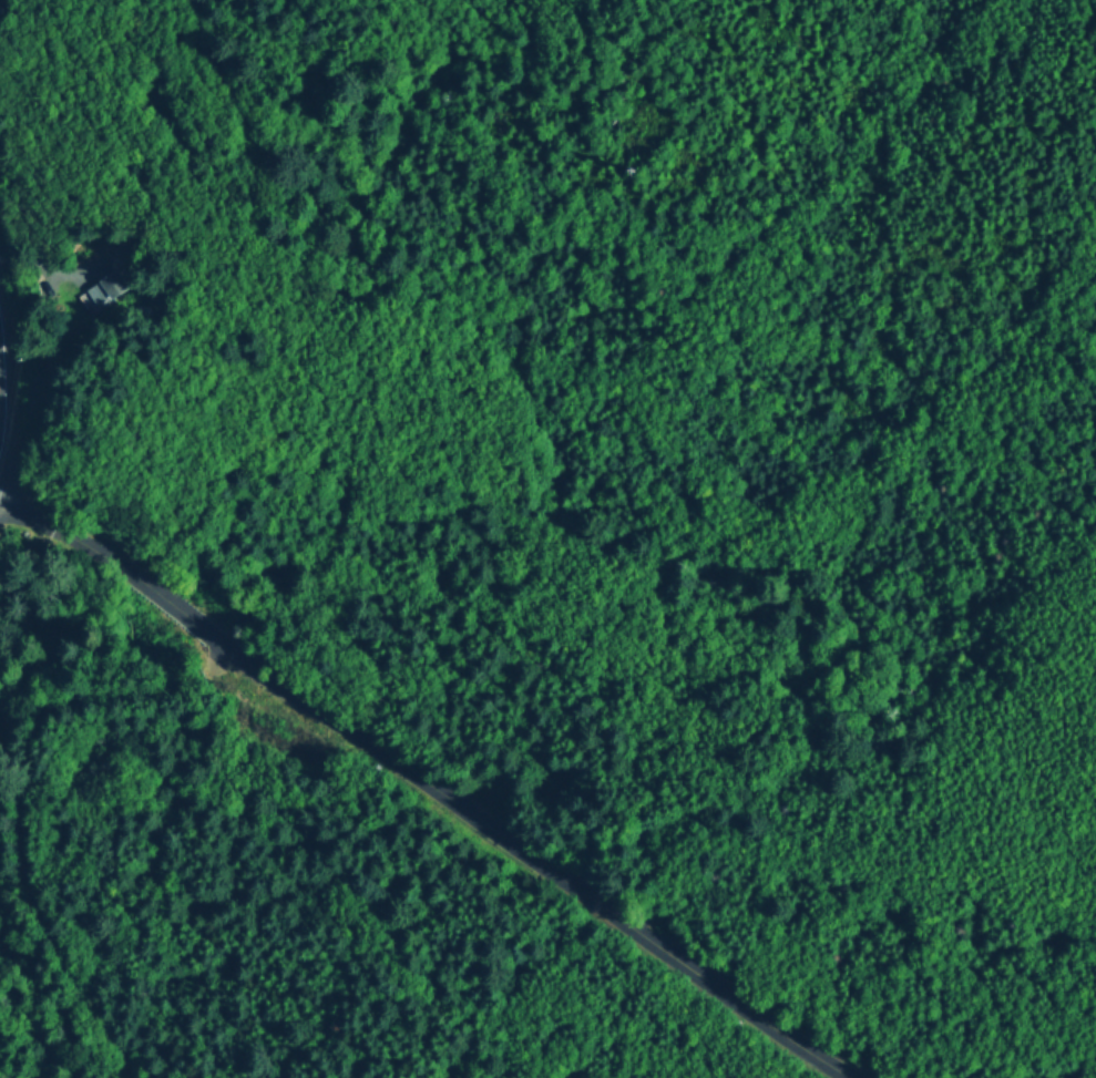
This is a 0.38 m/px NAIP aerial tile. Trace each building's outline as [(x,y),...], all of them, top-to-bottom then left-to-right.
[(108,297),(123,287),(110,267),(95,278),(108,297)] [(104,304),(91,283),(74,294),(87,314),(104,304)]
